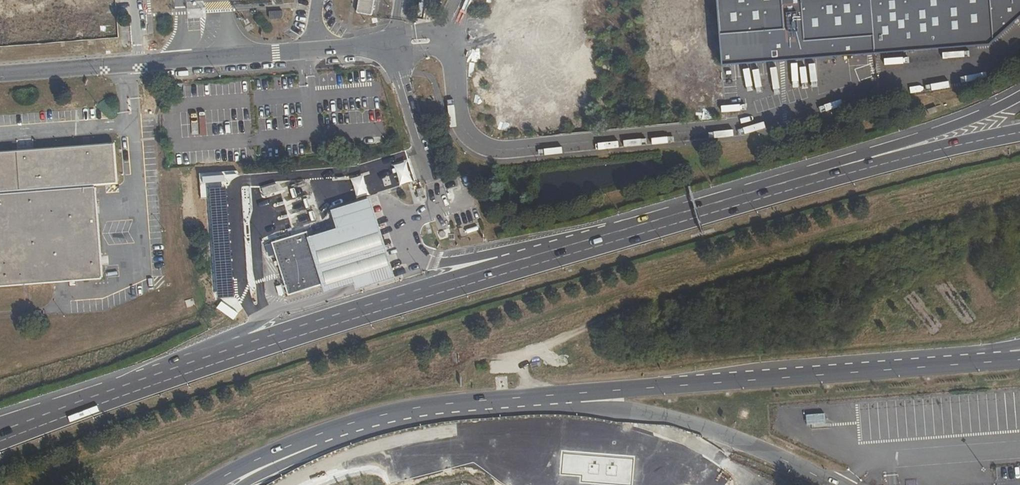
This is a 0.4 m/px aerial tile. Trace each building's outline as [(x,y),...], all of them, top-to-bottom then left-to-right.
[(357,14),(371,17),(374,0),(359,0),(357,14)] [(728,59),(1000,44),(1019,22),(1019,0),(722,0),(728,59)] [(103,278),(97,188),(93,188),(93,184),(117,182),(114,145),(0,152),(0,286),(103,278)] [(337,228),(307,238),(324,293),(340,289),(354,284),(356,290),(395,278),(388,255),(370,198),(331,210),(337,228)] [(288,295),(322,285),(310,240),(307,232),(272,243),(288,295)]
